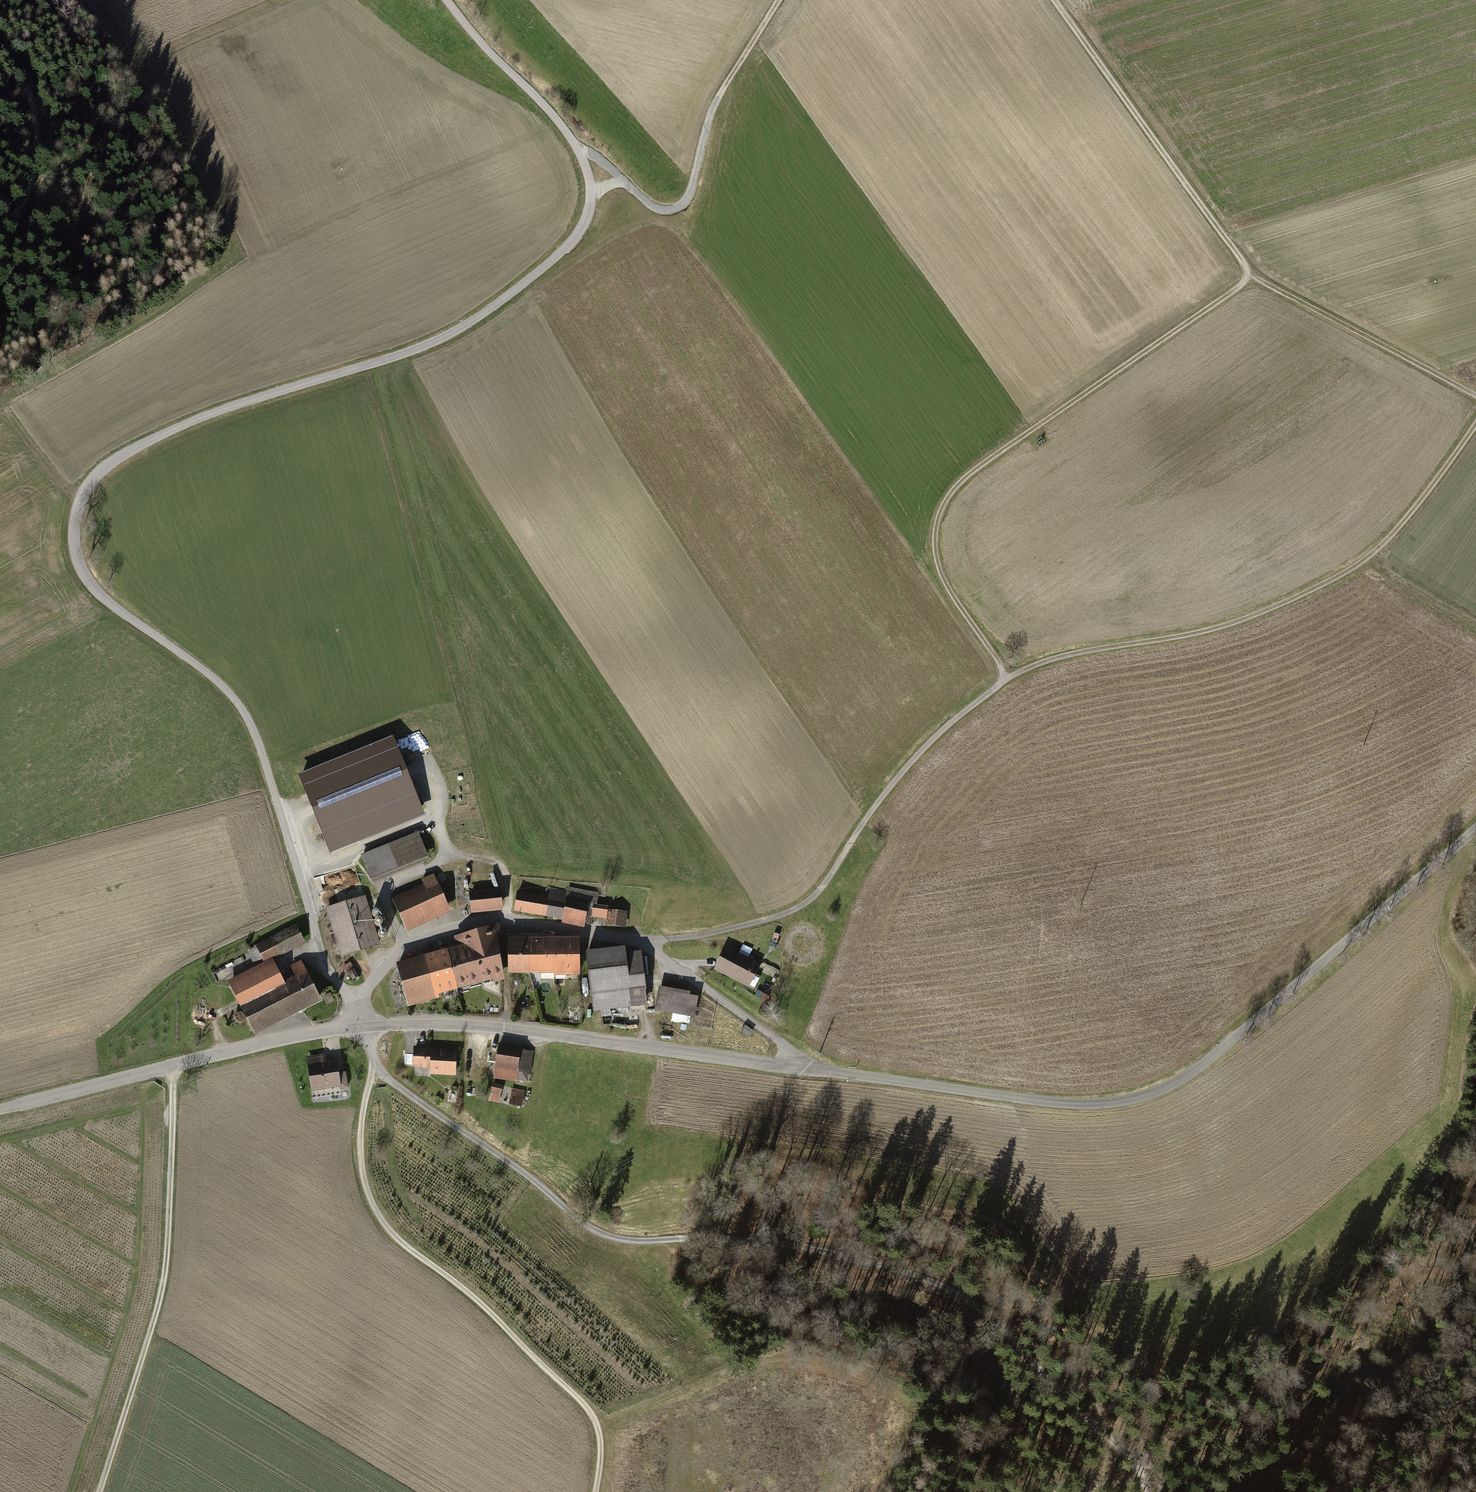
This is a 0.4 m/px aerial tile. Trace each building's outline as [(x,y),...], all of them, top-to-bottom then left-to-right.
[(396,743),(299,776),(327,855),(423,822),(396,743)] [(413,835),(362,855),(372,879),(422,859),(413,835)] [(414,889),(392,899),(405,925),(446,907),(432,876),(422,880),(427,890),(417,895),(414,889)] [(549,899),(547,914),(563,917),(562,921),(584,925),(584,922),(591,923),(591,918),(596,893),(568,888),(567,892),(551,889),(549,899)] [(499,892),(471,894),(473,910),(500,907),(499,892)] [(515,909),(547,914),(549,899),(517,895),(515,909)] [(327,909),(341,955),(378,944),(364,897),(327,909)] [(594,916),(605,917),(606,910),(595,909),(594,916)] [(609,912),(608,923),(623,925),(625,914),(609,912)] [(461,949),(448,953),(457,985),(502,973),(497,944),(493,927),(462,936),(464,944),(460,945),(461,949)] [(249,952),(255,965),(265,960),(303,942),(296,928),(249,952)] [(509,971),(529,971),(528,939),(509,939),(509,971)] [(528,939),(529,971),(541,971),(541,970),(555,970),(555,974),(579,974),(579,944),(554,944),(554,939),(528,939)] [(741,954),(750,957),(753,949),(744,945),(741,954)] [(726,948),(716,968),(745,983),(750,974),(754,976),(759,965),(726,948)] [(587,956),(593,1009),(632,1005),(630,986),(645,985),(641,955),(626,957),(625,952),(587,956)] [(420,995),(457,985),(448,953),(397,967),(406,1000),(410,998),(412,1004),(421,1002),(420,995)] [(285,985),(275,965),(231,987),(253,1031),(275,1020),(309,1003),(319,998),(301,962),(291,966),(297,978),(285,985)] [(350,970),(346,973),(351,981),(356,978),(350,970)] [(660,989),(657,1009),(691,1015),(694,999),(687,998),(687,994),(660,989)] [(530,1051),(498,1047),(494,1075),(516,1078),(517,1071),(527,1072),(530,1051)] [(431,1065),(431,1073),(455,1074),(456,1051),(436,1050),(435,1053),(427,1053),(427,1050),(414,1049),(414,1065),(431,1065)] [(309,1066),(312,1089),(328,1087),(327,1083),(339,1082),(340,1089),(347,1087),(345,1073),(337,1074),(335,1061),(324,1063),(323,1056),(308,1058),(309,1066)] [(502,1086),(493,1084),(489,1099),(498,1101),(502,1086)] [(524,1091),(513,1089),(510,1104),(520,1106),(524,1091)]
